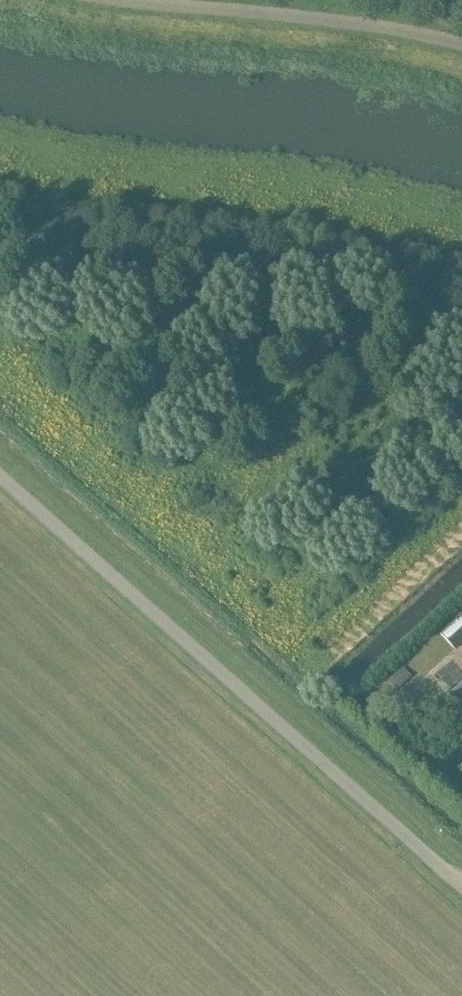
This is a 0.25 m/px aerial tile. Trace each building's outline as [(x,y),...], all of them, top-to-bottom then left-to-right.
[(459,643),(461,640),(461,613),(445,628),(459,643)]
